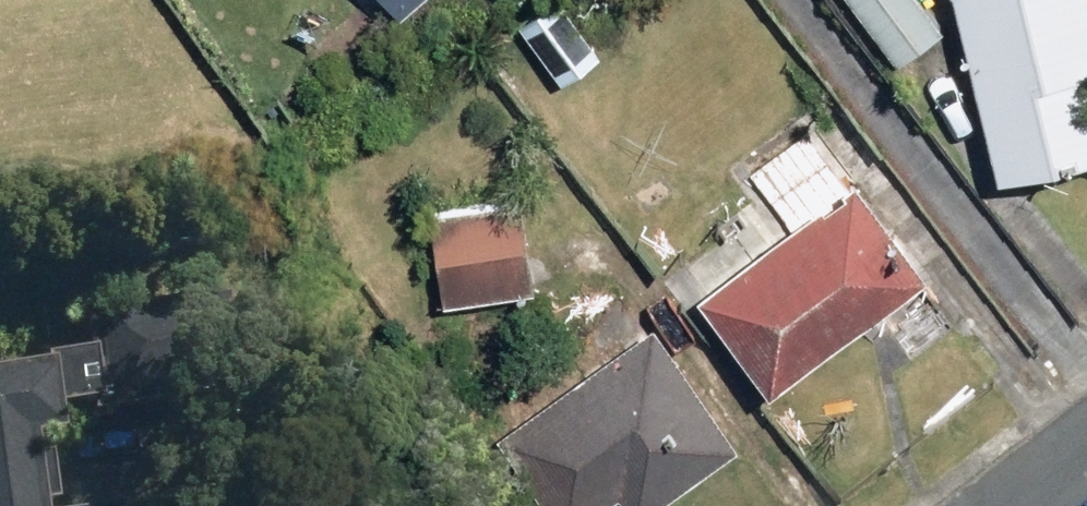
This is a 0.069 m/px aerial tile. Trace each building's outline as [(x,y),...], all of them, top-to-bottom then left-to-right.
[(396,16),(415,0),(382,0),(396,16)] [(897,67),(940,34),(916,0),(847,0),(897,67)] [(1000,178),(1086,157),(1086,0),(956,0),(1000,178)] [(529,39),(561,83),(599,57),(566,12),(529,39)] [(701,297),(773,390),(872,313),(892,339),(934,306),(915,280),(926,270),(854,177),(846,184),(805,133),(750,175),(789,228),(701,297)] [(429,215),(440,302),(531,289),(520,202),(429,215)] [(31,439),(56,434),(52,409),(86,404),(88,412),(231,391),(219,300),(72,320),(78,362),(0,374),(0,505),(41,505),(31,439)] [(551,505),(595,505),(617,489),(629,505),(650,505),(736,446),(651,327),(500,434),(551,505)]
